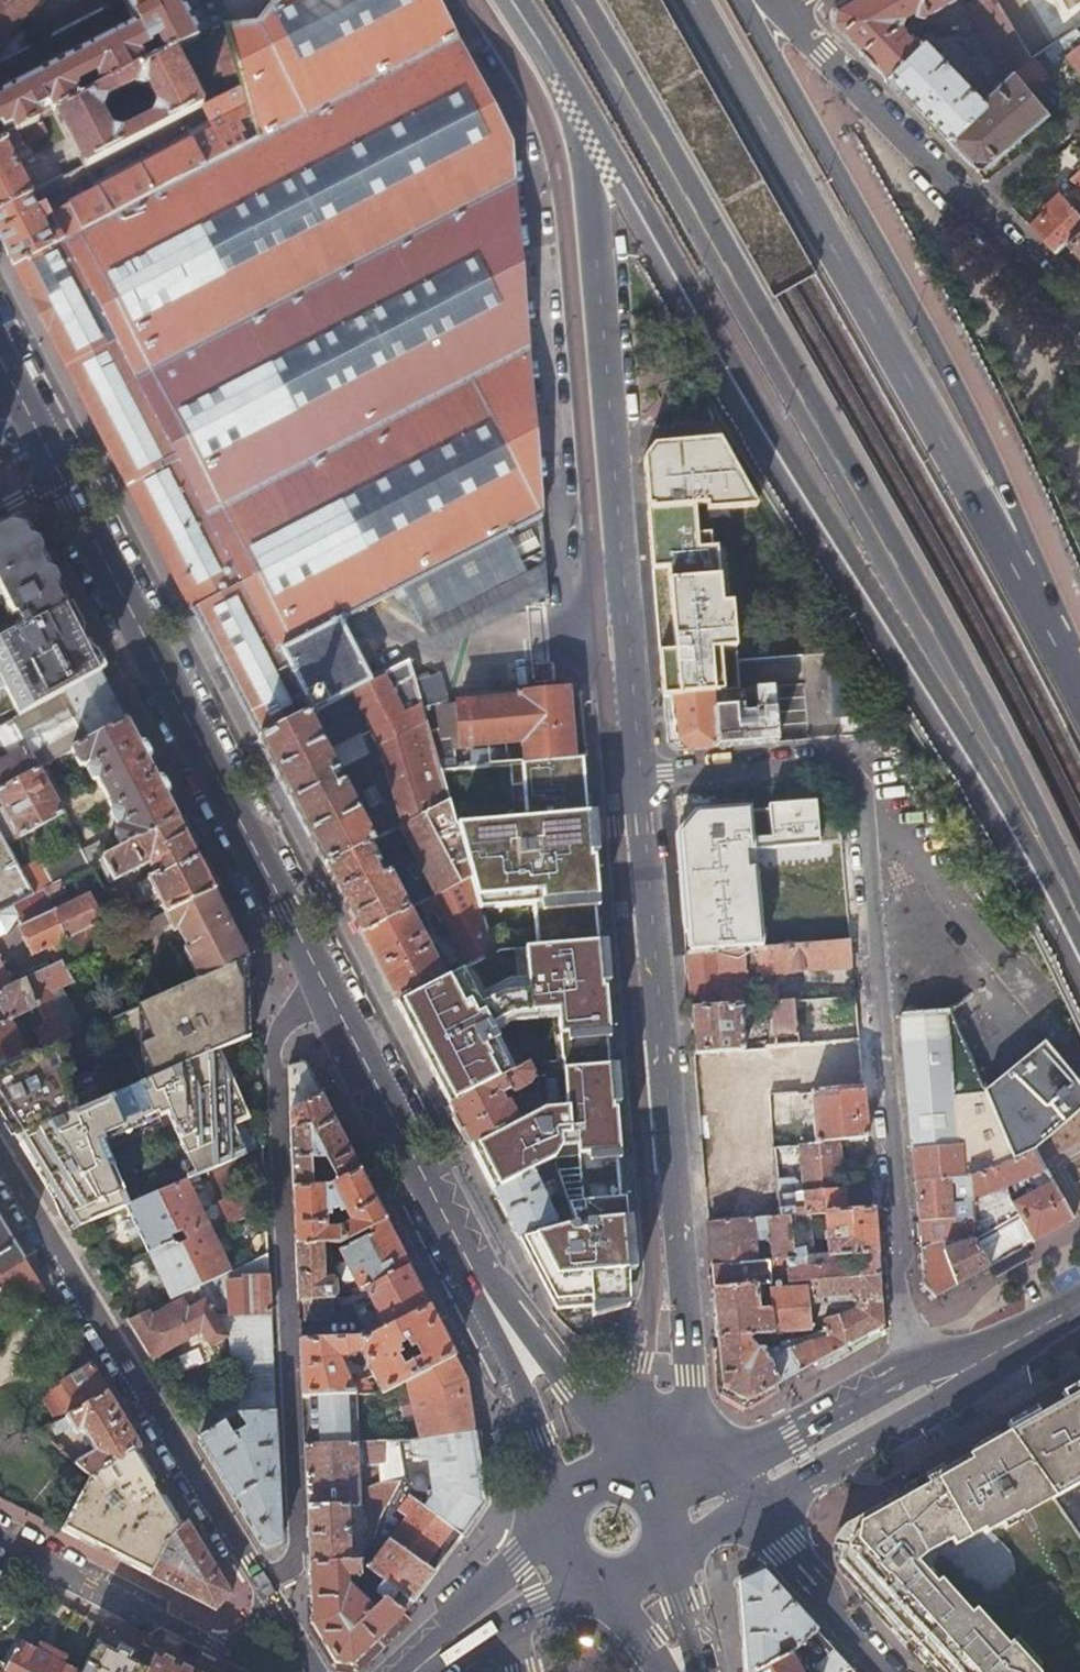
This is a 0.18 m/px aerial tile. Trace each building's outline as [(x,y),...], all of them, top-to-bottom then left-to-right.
[(122,1),(135,27),(0,97),(0,141),(40,121),(56,112),(174,51),(200,38),(180,0),(124,0),(122,1)] [(25,17),(3,0),(0,0),(0,49),(25,17)] [(25,17),(38,0),(3,0),(25,17)] [(259,25),(226,29),(243,87),(258,139),(63,239),(13,265),(258,739),(371,679),(340,620),(345,617),(380,600),(402,589),(406,587),(506,536),(528,578),(545,568),(541,519),(533,430),(519,263),(508,143),(494,116),(456,37),(437,0),(278,0),(259,25)] [(218,0),(180,0),(200,38),(211,33),(225,25),(218,0)] [(881,73),(914,40),(896,21),(900,14),(903,12),(910,7),(913,12),(921,13),(943,0),(838,0),(834,3),(829,19),(881,73)] [(978,27),(1002,12),(995,0),(971,0),(965,4),(978,27)] [(1002,12),(1029,57),(1031,56),(1042,48),(1074,27),(1079,23),(1079,0),(995,0),(1002,12)] [(115,12),(112,6),(105,9),(61,32),(64,38),(115,12)] [(978,27),(1006,73),(1010,70),(1029,57),(1002,12),(978,27)] [(243,87),(226,29),(225,25),(211,33),(230,94),(243,87)] [(1079,72),(1079,34),(1074,27),(1042,48),(1053,61),(1064,52),(1079,72)] [(1026,126),(1037,139),(1054,125),(1043,113),(1045,111),(1030,94),(1010,70),(1006,73),(978,100),(917,37),(914,40),(881,73),(909,101),(968,162),(982,162),(1026,126)] [(0,50),(0,63),(10,58),(0,50)] [(85,168),(204,107),(174,51),(56,112),(85,168)] [(1010,70),(1030,94),(1049,78),(1031,56),(1029,57),(1010,70)] [(243,87),(230,94),(204,107),(85,168),(83,169),(96,192),(49,216),(44,206),(35,209),(29,197),(0,212),(0,239),(13,265),(63,239),(258,139),(243,87)] [(29,197),(32,196),(19,171),(24,168),(21,163),(16,165),(10,154),(46,135),(40,121),(0,141),(0,212),(29,197)] [(1026,223),(1037,234),(1054,251),(1065,241),(1079,227),(1079,218),(1055,191),(1041,204),(1043,207),(1026,223)] [(1065,241),(1079,256),(1079,227),(1065,241)] [(644,460),(648,506),(689,503),(693,502),(750,499),(718,439),(667,442),(644,460)] [(689,503),(648,506),(653,567),(669,565),(676,649),(659,651),(663,694),(726,689),(738,688),(731,602),(720,602),(715,545),(710,546),(708,532),(696,533),(693,502),(689,503)] [(66,607),(25,527),(9,522),(0,526),(0,598),(10,618),(15,615),(18,620),(12,623),(16,630),(18,629),(19,632),(66,607)] [(538,599),(528,578),(506,536),(406,587),(402,589),(435,652),(466,636),(527,604),(538,599)] [(66,607),(19,632),(18,629),(16,630),(0,639),(0,726),(11,720),(100,672),(99,670),(93,673),(83,654),(88,649),(86,646),(75,642),(60,614),(67,610),(66,607)] [(371,679),(258,739),(324,866),(372,841),(373,840),(342,779),(327,750),(371,728),(402,713),(389,685),(412,673),(409,660),(371,679)] [(100,672),(11,720),(38,769),(69,752),(125,721),(100,672)] [(447,699),(440,673),(417,679),(424,705),(447,699)] [(776,740),(772,686),(753,687),(755,709),(741,710),(740,703),(727,704),(726,689),(663,694),(667,742),(674,749),(776,740)] [(568,690),(556,691),(540,692),(530,693),(519,694),(520,698),(459,702),(462,746),(523,742),(525,762),(573,758),(569,696),(568,690)] [(449,801),(440,768),(423,709),(420,699),(413,703),(417,725),(410,729),(379,744),(378,745),(382,759),(400,826),(449,801)] [(440,768),(458,767),(454,738),(443,739),(439,728),(441,728),(434,705),(423,709),(440,768)] [(379,744),(410,729),(402,713),(371,728),(379,744)] [(0,726),(0,789),(38,769),(11,720),(0,726)] [(176,820),(125,721),(69,752),(77,765),(81,767),(87,764),(120,827),(113,831),(112,835),(120,849),(176,820)] [(525,762),(520,762),(524,818),(590,813),(588,789),(586,757),(573,758),(525,762)] [(398,828),(400,826),(382,759),(342,779),(373,840),(398,828)] [(38,769),(0,789),(0,803),(19,837),(62,815),(38,769)] [(435,834),(456,824),(449,801),(400,826),(398,828),(433,897),(471,878),(467,862),(458,866),(455,859),(450,862),(443,849),(435,834)] [(524,818),(456,824),(460,840),(467,862),(471,878),(476,894),(478,902),(494,902),(494,909),(533,907),(597,900),(593,845),(590,813),(524,818)] [(213,890),(176,820),(120,849),(106,856),(90,864),(94,871),(99,868),(108,884),(149,863),(151,865),(149,866),(154,876),(138,885),(143,895),(153,891),(164,913),(213,890)] [(460,840),(456,824),(435,834),(443,849),(460,840)] [(433,897),(398,828),(373,840),(372,841),(408,910),(418,905),(433,897)] [(372,841),(324,866),(359,935),(408,910),(372,841)] [(90,864),(106,856),(99,844),(80,854),(87,866),(90,864)] [(38,859),(19,870),(33,894),(41,890),(51,885),(38,859)] [(467,965),(492,952),(478,902),(476,894),(471,878),(433,897),(418,905),(424,918),(439,910),(467,965)] [(65,892),(59,880),(51,885),(41,890),(47,901),(65,892)] [(247,957),(213,890),(164,913),(153,918),(158,927),(169,922),(173,932),(177,929),(187,948),(182,951),(197,980),(220,969),(247,957)] [(85,894),(52,912),(74,956),(95,946),(87,929),(98,923),(94,913),(90,905),(85,894)] [(598,912),(597,900),(533,907),(538,949),(602,944),(598,912)] [(0,911),(0,934),(4,932),(14,915),(10,906),(0,911)] [(126,932),(150,920),(145,910),(121,922),(126,932)] [(408,910),(359,935),(394,1003),(443,978),(408,910)] [(74,956),(52,912),(21,928),(25,937),(29,945),(34,955),(46,949),(54,966),(62,962),(74,956)] [(118,935),(99,944),(105,957),(124,948),(118,935)] [(685,952),(690,1006),(739,1002),(764,1000),(798,997),(796,981),(770,983),(770,987),(743,989),(743,988),(719,990),(718,972),(755,969),(755,972),(842,965),(841,962),(851,961),(849,938),(685,952)] [(608,1013),(602,944),(538,949),(525,950),(528,980),(509,981),(475,996),(461,969),(443,978),(394,1003),(427,1066),(447,1105),(513,1071),(494,1032),(492,1029),(505,1023),(511,1022),(537,1021),(536,1013),(556,1011),(557,1017),(561,1062),(612,1058),(610,1037),(608,1013)] [(247,966),(247,957),(220,969),(197,980),(135,1008),(142,1024),(149,1039),(137,1045),(153,1080),(198,1059),(215,1052),(233,1043),(250,1036),(250,1029),(249,1022),(248,985),(247,975),(247,966)] [(0,961),(0,991),(12,986),(0,961)] [(72,982),(62,962),(54,966),(25,980),(37,1006),(52,999),(60,995),(58,990),(72,982)] [(12,986),(0,991),(0,1012),(5,1021),(0,1024),(0,1069),(28,1056),(8,1021),(37,1006),(25,980),(12,986)] [(768,1044),(858,1036),(854,992),(798,997),(764,1000),(768,1044)] [(65,1026),(74,1022),(60,995),(52,999),(65,1026)] [(34,1054),(70,1038),(65,1026),(52,999),(37,1006),(42,1017),(19,1029),(34,1054)] [(690,1006),(694,1050),(742,1045),(739,1002),(690,1006)] [(951,1009),(900,1013),(914,1178),(968,1173),(1012,1154),(990,1101),(951,1009)] [(70,1038),(87,1030),(82,1019),(74,1022),(65,1026),(70,1038)] [(764,1044),(768,1093),(787,1091),(785,1067),(803,1066),(811,1065),(813,1089),(862,1085),(858,1036),(768,1044),(764,1044)] [(1044,1040),(1007,1072),(1012,1080),(990,1101),(1012,1154),(1032,1146),(1079,1106),(1079,1084),(1065,1066),(1044,1040)] [(244,1117),(215,1052),(198,1059),(153,1080),(51,1124),(17,1139),(44,1184),(73,1232),(126,1207),(154,1194),(140,1162),(115,1174),(103,1146),(121,1138),(119,1135),(158,1117),(159,1121),(168,1117),(194,1177),(245,1154),(232,1122),(244,1117)] [(614,1081),(612,1058),(561,1062),(549,1063),(553,1110),(616,1104),(614,1081)] [(288,1111),(319,1094),(304,1064),(286,1069),(288,1111)] [(513,1071),(447,1105),(470,1149),(540,1112),(528,1087),(530,1086),(533,1078),(526,1065),(513,1071)] [(838,1138),(866,1136),(862,1085),(813,1089),(808,1090),(813,1140),(838,1138)] [(3,1094),(7,1122),(26,1119),(25,1112),(44,1110),(41,1089),(3,1094)] [(288,1111),(292,1189),(327,1187),(359,1170),(319,1094),(288,1111)] [(553,1110),(540,1112),(553,1163),(561,1149),(560,1138),(574,1138),(576,1161),(620,1157),(618,1132),(616,1104),(553,1110)] [(540,1112),(470,1149),(493,1194),(532,1174),(553,1163),(540,1112)] [(786,1142),(797,1141),(802,1141),(800,1120),(770,1122),(772,1144),(786,1142)] [(802,1191),(843,1187),(838,1138),(813,1140),(802,1141),(797,1141),(802,1191)] [(788,1170),(786,1142),(772,1144),(775,1172),(788,1170)] [(968,1173),(970,1215),(972,1237),(1017,1211),(1032,1239),(1072,1217),(1032,1146),(1012,1154),(968,1173)] [(620,1157),(576,1161),(580,1206),(568,1207),(574,1225),(625,1210),(623,1185),(620,1157)] [(559,1186),(553,1163),(532,1174),(546,1203),(563,1195),(559,1186)] [(322,1243),(339,1242),(366,1229),(384,1220),(374,1200),(359,1170),(327,1187),(292,1189),(294,1244),(322,1243)] [(968,1173),(914,1178),(917,1220),(970,1215),(968,1173)] [(532,1174),(493,1194),(518,1242),(574,1225),(568,1207),(551,1215),(546,1203),(532,1174)] [(207,1226),(186,1180),(156,1193),(178,1239),(207,1226)] [(265,1210),(264,1183),(216,1204),(226,1225),(265,1210)] [(818,1211),(844,1209),(843,1187),(802,1191),(803,1212),(807,1212),(818,1211)] [(156,1193),(154,1194),(126,1207),(148,1253),(178,1239),(156,1193)] [(786,1281),(878,1273),(872,1206),(844,1209),(818,1211),(822,1255),(853,1252),(854,1259),(812,1262),(811,1255),(807,1212),(803,1212),(790,1213),(794,1257),(784,1257),(786,1281)] [(574,1225),(518,1242),(535,1275),(546,1297),(566,1319),(625,1302),(631,1277),(625,1210),(574,1225)] [(709,1220),(712,1264),(766,1259),(784,1257),(794,1257),(790,1213),(778,1214),(767,1215),(770,1240),(754,1242),(752,1217),(709,1220)] [(970,1215),(917,1220),(920,1244),(963,1235),(964,1241),(942,1249),(948,1264),(922,1272),(923,1283),(935,1294),(987,1265),(972,1237),(970,1215)] [(409,1268),(384,1220),(366,1229),(369,1234),(342,1248),(346,1257),(352,1271),(347,1274),(350,1281),(355,1278),(361,1291),(364,1290),(409,1268)] [(20,1254),(0,1221),(0,1267),(20,1254)] [(229,1271),(210,1231),(207,1226),(178,1239),(199,1286),(212,1280),(226,1273),(229,1271)] [(178,1239),(148,1253),(170,1300),(194,1288),(199,1286),(178,1239)] [(322,1243),(294,1244),(296,1300),(302,1300),(333,1297),(334,1294),(334,1280),(331,1277),(322,1278),(322,1243)] [(268,1274),(267,1252),(229,1271),(226,1273),(226,1282),(241,1281),(241,1276),(268,1274)] [(853,1252),(822,1255),(811,1255),(812,1262),(854,1259),(853,1252)] [(8,1307),(40,1287),(20,1254),(0,1267),(0,1294),(8,1307)] [(352,1271),(346,1257),(341,1260),(347,1274),(352,1271)] [(712,1264),(714,1287),(768,1283),(766,1259),(712,1264)] [(429,1306),(409,1268),(364,1290),(374,1311),(360,1319),(368,1337),(429,1306)] [(853,1301),(879,1297),(878,1273),(786,1281),(768,1283),(714,1287),(722,1388),(746,1400),(847,1344),(853,1313),(823,1318),(827,1335),(806,1341),(788,1348),(755,1347),(755,1342),(754,1333),(810,1328),(808,1306),(808,1298),(851,1295),(853,1301)] [(270,1313),(268,1274),(241,1276),(241,1281),(226,1282),(228,1314),(270,1313)] [(153,1309),(127,1321),(151,1361),(199,1333),(208,1348),(226,1337),(208,1303),(219,1296),(212,1280),(199,1286),(194,1288),(201,1302),(186,1310),(180,1300),(155,1314),(153,1309)] [(853,1302),(853,1301),(851,1295),(808,1298),(808,1306),(853,1302)] [(333,1297),(302,1300),(303,1318),(334,1316),(333,1297)] [(882,1324),(879,1297),(853,1301),(853,1302),(854,1306),(854,1308),(853,1313),(847,1344),(882,1324)] [(454,1355),(429,1306),(368,1337),(298,1341),(301,1396),(310,1396),(352,1393),(354,1393),(338,1358),(345,1358),(358,1350),(380,1392),(403,1380),(454,1355)] [(823,1318),(853,1313),(854,1308),(837,1308),(822,1312),(823,1318)] [(274,1411),(270,1323),(226,1325),(234,1391),(237,1414),(274,1411)] [(105,1393),(82,1354),(55,1371),(63,1382),(59,1385),(75,1412),(105,1393)] [(466,1378),(454,1355),(403,1380),(405,1394),(409,1412),(413,1435),(473,1429),(466,1378)] [(1076,1472),(1079,1479),(1079,1478),(1079,1387),(1005,1430),(1008,1434),(1047,1488),(1076,1472)] [(234,1391),(187,1420),(198,1437),(223,1422),(237,1414),(234,1391)] [(74,1464),(89,1479),(135,1450),(139,1448),(123,1422),(105,1393),(75,1412),(50,1427),(55,1436),(64,1430),(66,1434),(71,1431),(74,1435),(80,1431),(85,1439),(80,1441),(85,1448),(89,1445),(94,1452),(74,1464)] [(352,1393),(310,1396),(312,1445),(356,1441),(352,1393)] [(405,1394),(394,1396),(398,1414),(409,1412),(405,1394)] [(279,1542),(274,1411),(237,1414),(244,1427),(231,1435),(223,1422),(198,1437),(228,1488),(264,1547),(279,1542)] [(473,1429),(413,1435),(399,1436),(403,1471),(408,1496),(460,1535),(484,1503),(473,1429)] [(1008,1434),(944,1469),(990,1532),(1021,1515),(1018,1509),(1048,1492),(1053,1499),(1055,1498),(1047,1488),(1008,1434)] [(399,1436),(356,1441),(356,1466),(379,1463),(382,1483),(367,1489),(372,1534),(387,1504),(403,1471),(399,1436)] [(303,1446),(306,1506),(347,1504),(358,1503),(356,1466),(356,1441),(312,1445),(303,1446)] [(89,1479),(61,1531),(149,1576),(165,1545),(181,1527),(135,1450),(89,1479)] [(899,1640),(907,1634),(941,1671),(1037,1671),(1010,1643),(1008,1646),(975,1610),(970,1614),(929,1568),(925,1572),(917,1563),(926,1555),(951,1541),(954,1547),(983,1531),(985,1535),(990,1532),(944,1469),(931,1477),(934,1483),(917,1491),(894,1498),(843,1526),(839,1550),(837,1565),(862,1593),(859,1596),(899,1640)] [(433,1572),(460,1535),(408,1496),(397,1512),(387,1504),(378,1521),(372,1534),(383,1543),(387,1539),(433,1572)] [(349,1561),(347,1504),(306,1506),(308,1565),(349,1561)] [(165,1545),(149,1576),(214,1610),(228,1593),(206,1558),(185,1523),(181,1527),(165,1545)] [(387,1539),(383,1543),(365,1565),(382,1580),(374,1589),(389,1602),(398,1592),(411,1602),(433,1572),(387,1539)] [(349,1561),(308,1565),(311,1624),(331,1659),(333,1663),(352,1664),(402,1614),(389,1602),(374,1589),(371,1587),(363,1595),(349,1581),(349,1574),(361,1573),(360,1560),(349,1561)] [(745,1671),(755,1671),(776,1661),(775,1646),(787,1637),(794,1646),(814,1628),(762,1571),(737,1583),(745,1671)] [(398,1592),(389,1602),(402,1614),(406,1608),(411,1602),(398,1592)] [(794,1646),(780,1659),(776,1661),(755,1671),(803,1671),(812,1664),(815,1668),(811,1671),(838,1671),(846,1664),(814,1628),(794,1646)] [(96,1641),(81,1671),(145,1671),(148,1667),(96,1641)] [(19,1644),(5,1671),(43,1671),(49,1659),(37,1654),(19,1644)] [(41,1647),(37,1654),(49,1659),(52,1653),(41,1647)] [(52,1653),(49,1659),(61,1666),(65,1659),(52,1653)] [(155,1653),(148,1667),(145,1671),(191,1671),(155,1653)] [(49,1659),(43,1671),(74,1671),(61,1666),(49,1659)]
